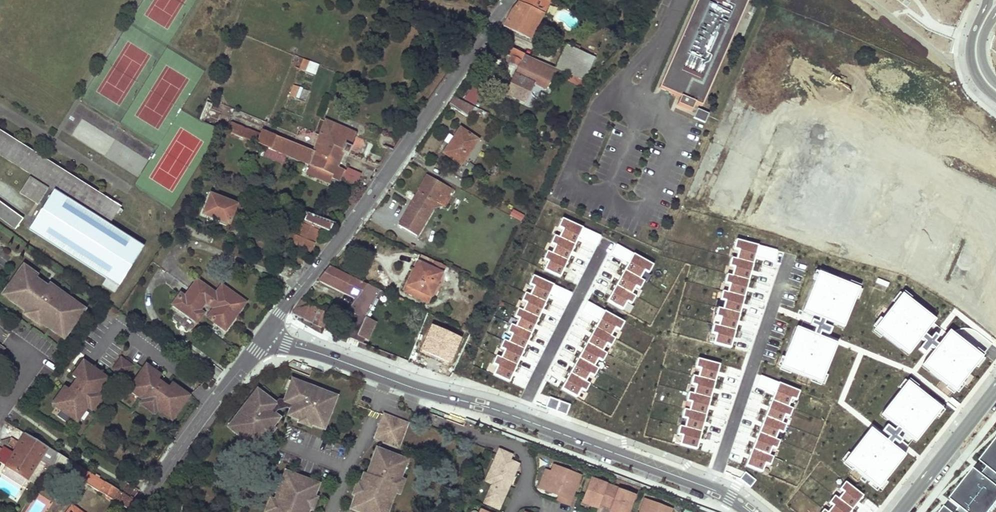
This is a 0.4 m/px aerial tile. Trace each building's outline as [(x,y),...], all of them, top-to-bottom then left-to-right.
[(549,3),(543,0),(520,0),(512,11),(503,26),(529,39),(549,3)] [(701,106),(749,0),(696,0),(657,85),(701,106)] [(585,81),(595,58),(565,44),(555,68),(556,69),(585,81)] [(521,61),(535,67),(538,60),(506,45),(503,52),(512,57),(509,61),(518,65),(519,66),(521,61)] [(303,59),(300,69),(305,71),(309,61),(303,59)] [(553,76),(556,69),(555,68),(538,60),(535,67),(553,76)] [(518,65),(514,74),(534,83),(547,89),(553,76),(535,67),(521,61),(519,66),(518,65)] [(525,103),(534,83),(514,74),(505,93),(525,103)] [(299,87),(293,85),(290,95),(295,97),(299,87)] [(470,87),(464,101),(478,106),(484,92),(470,87)] [(474,107),(454,96),(448,105),(468,118),(469,116),(472,119),(475,115),(486,119),(488,113),(474,107)] [(206,101),(199,120),(203,122),(210,103),(206,101)] [(697,111),(694,119),(704,123),(708,115),(697,111)] [(287,156),(309,165),(340,178),(343,169),(337,166),(344,153),(348,155),(349,153),(380,165),(389,149),(389,148),(378,143),(381,136),(380,133),(368,128),(365,129),(362,137),(325,121),(314,151),(276,136),(262,130),(260,134),(256,144),(287,156)] [(256,144),(260,134),(231,122),(227,132),(256,143),(256,144)] [(477,140),(461,129),(444,153),(461,164),(477,140)] [(0,130),(0,133),(120,208),(121,206),(0,130)] [(144,247),(109,225),(117,212),(120,215),(116,223),(134,235),(142,222),(120,208),(0,133),(0,155),(55,189),(29,230),(107,278),(102,285),(115,293),(144,247)] [(256,144),(256,143),(254,148),(262,151),(261,154),(284,163),(287,156),(256,144)] [(340,178),(309,165),(306,173),(330,183),(332,179),(338,181),(340,178)] [(443,206),(444,207),(454,191),(427,176),(399,225),(417,235),(432,210),(436,202),(443,206)] [(30,177),(20,192),(39,203),(48,189),(30,177)] [(229,224),(236,204),(211,194),(203,214),(229,224)] [(16,230),(23,219),(0,202),(0,218),(16,230)] [(510,217),(521,222),(524,215),(512,210),(510,217)] [(334,223),(307,213),(301,211),(295,224),(301,227),(293,244),(309,251),(319,228),(325,230),(331,229),(334,223)] [(600,236),(562,218),(558,227),(562,229),(559,238),(554,235),(550,243),(555,246),(551,253),(547,251),(543,259),(548,261),(544,270),(560,277),(578,237),(596,245),(600,236)] [(293,244),(301,227),(295,224),(288,241),(293,244)] [(776,251),(736,240),(733,249),(738,250),(736,259),(731,258),(729,266),(734,267),(732,276),(727,274),(724,283),(729,284),(727,293),(722,291),(720,300),(725,301),(723,309),(718,308),(715,316),(720,317),(718,326),(713,325),(711,333),(716,334),(713,343),(730,348),(755,255),(774,260),(776,251)] [(653,265),(616,244),(611,253),(628,263),(607,301),(622,310),(627,302),(631,304),(635,296),(631,294),(635,287),(640,289),(644,281),(640,279),(644,271),(648,273),(653,265)] [(408,286),(431,296),(445,267),(422,256),(408,286)] [(66,334),(84,310),(71,300),(68,305),(63,301),(63,295),(48,284),(48,285),(37,300),(26,292),(37,277),(38,276),(23,266),(6,291),(20,301),(16,305),(27,313),(29,311),(41,320),(40,322),(51,330),(54,325),(66,334)] [(378,290),(330,266),(319,279),(357,299),(348,311),(360,316),(352,333),(368,341),(377,323),(364,316),(378,290)] [(819,269),(815,281),(818,282),(820,276),(827,279),(828,276),(830,273),(819,269)] [(571,293),(533,276),(529,285),(533,287),(530,295),(525,293),(521,301),(526,303),(522,310),(518,308),(514,316),(519,319),(515,326),(511,324),(507,332),(512,334),(508,342),(504,340),(500,348),(504,350),(501,358),(496,356),(493,364),(497,366),(493,374),(509,382),(549,294),(567,302),(571,293)] [(848,284),(828,276),(827,279),(820,276),(818,282),(815,281),(806,302),(812,305),(809,314),(837,325),(840,316),(847,318),(855,297),(852,296),(854,290),(847,287),(848,284)] [(37,300),(48,285),(37,277),(26,292),(37,300)] [(207,317),(225,330),(233,320),(231,318),(232,316),(234,317),(245,302),(222,285),(216,294),(197,280),(185,297),(180,294),(173,305),(197,322),(203,313),(199,310),(205,302),(214,308),(207,317)] [(848,284),(847,287),(854,290),(852,296),(855,297),(858,298),(862,290),(848,284)] [(405,292),(428,302),(431,296),(408,286),(405,292)] [(16,305),(20,301),(6,291),(2,295),(16,305)] [(907,303),(909,300),(899,292),(892,301),(895,303),(897,304),(902,298),(907,303)] [(895,303),(881,320),(884,322),(879,328),(884,332),(882,334),(900,348),(904,343),(912,349),(921,339),(923,335),(931,325),(923,319),(927,314),(909,300),(907,303),(902,298),(897,304),(895,303)] [(311,324),(323,328),(330,315),(304,303),(301,300),(300,299),(290,314),(311,324)] [(624,322),(587,302),(582,311),(599,320),(561,389),(576,398),(581,389),(585,392),(590,384),(585,382),(589,374),(594,377),(598,369),(594,366),(598,359),(602,361),(606,354),(602,351),(606,344),(610,346),(615,339),(610,336),(615,328),(619,331),(624,322)] [(806,302),(802,311),(809,314),(812,305),(806,302)] [(25,316),(38,324),(40,322),(41,320),(29,311),(27,313),(25,316)] [(927,314),(923,319),(931,325),(935,320),(927,314)] [(840,316),(837,325),(843,328),(847,318),(840,316)] [(814,334),(818,336),(820,331),(828,334),(831,327),(823,324),(824,321),(820,319),(818,323),(812,320),(810,325),(816,327),(814,334)] [(873,331),(880,337),(882,334),(884,332),(879,328),(884,322),(881,320),(873,331)] [(51,330),(63,339),(66,334),(54,325),(51,330)] [(461,337),(431,325),(420,352),(449,364),(461,337)] [(463,325),(461,330),(468,333),(470,328),(463,325)] [(830,341),(802,330),(799,339),(792,336),(784,358),(787,359),(785,366),(792,368),(791,371),(811,379),(812,376),(818,379),(821,373),(824,374),(833,353),(827,350),(830,341)] [(949,331),(926,360),(933,366),(929,371),(948,386),(950,383),(955,387),(960,381),(962,383),(975,366),(973,364),(978,358),(973,354),(975,351),(949,331)] [(929,339),(923,335),(921,339),(924,342),(919,349),(924,354),(930,346),(934,349),(937,345),(933,342),(938,337),(934,334),(929,339)] [(827,350),(833,353),(837,344),(830,341),(827,350)] [(904,343),(900,348),(908,354),(912,349),(904,343)] [(984,359),(975,351),(973,354),(978,358),(973,364),(975,366),(978,368),(984,359)] [(119,366),(124,360),(121,358),(113,369),(119,373),(122,368),(119,366)] [(784,358),(779,369),(789,374),(791,371),(792,368),(785,366),(787,359),(784,358)] [(719,365),(697,359),(695,367),(700,369),(698,377),(693,376),(691,384),(696,386),(693,394),(689,393),(686,401),(691,402),(689,411),(684,409),(682,418),(687,419),(685,427),(680,426),(677,435),(682,436),(680,445),(697,449),(719,365)] [(125,377),(132,366),(124,360),(119,366),(122,368),(119,373),(125,377)] [(921,365),(929,371),(933,366),(926,360),(921,365)] [(66,387),(54,405),(75,420),(83,408),(87,411),(88,409),(99,393),(100,391),(96,388),(105,376),(84,362),(73,377),(85,385),(78,396),(66,387)] [(163,408),(175,416),(189,396),(172,383),(163,395),(153,388),(161,376),(146,365),(132,386),(143,394),(141,398),(160,412),(163,408)] [(812,376),(811,379),(824,384),(827,376),(824,374),(821,373),(818,379),(812,376)] [(108,379),(105,376),(96,388),(100,391),(108,379)] [(800,391),(761,376),(757,385),(775,392),(746,465),(762,472),(766,464),(770,465),(774,457),(769,455),(772,447),(777,449),(780,441),(775,439),(779,431),(783,433),(786,425),(782,423),(785,415),(790,417),(793,409),(788,407),(792,399),(796,400),(800,391)] [(904,380),(899,387),(901,389),(904,391),(908,386),(914,390),(915,388),(904,380)] [(948,386),(946,388),(953,394),(962,383),(960,381),(955,387),(950,383),(948,386)] [(309,423),(324,429),(334,400),(333,400),(320,395),(322,392),(302,384),(301,387),(291,383),(287,394),(291,396),(291,397),(313,405),(312,408),(293,401),(290,410),(288,415),(301,421),(302,418),(310,421),(309,423)] [(129,390),(141,398),(143,394),(132,386),(129,390)] [(886,419),(910,438),(916,430),(921,434),(936,416),(933,414),(937,408),(931,404),(933,402),(915,388),(914,390),(908,386),(904,391),(901,389),(887,407),(892,411),(886,419)] [(231,429),(256,448),(265,435),(263,434),(268,427),(270,429),(279,418),(274,414),(267,408),(254,424),(252,422),(267,403),(266,402),(268,399),(259,392),(253,400),(251,398),(237,415),(240,417),(231,429)] [(103,396),(99,393),(88,409),(92,411),(103,396)] [(267,408),(274,414),(277,410),(286,408),(290,410),(293,401),(312,408),(313,405),(291,397),(289,401),(284,403),(284,402),(283,401),(282,400),(281,400),(280,400),(279,400),(277,400),(276,401),(276,403),(276,404),(276,405),(271,406),(267,403),(252,422),(254,424),(267,408)] [(933,414),(936,416),(943,406),(934,399),(933,402),(931,404),(937,408),(933,414)] [(887,407),(881,415),(886,419),(892,411),(887,407)] [(79,422),(87,411),(83,408),(75,420),(79,422)] [(172,420),(175,416),(163,408),(160,412),(172,420)] [(379,427),(386,430),(390,417),(384,415),(379,427)] [(375,438),(398,447),(407,424),(390,417),(386,430),(379,427),(375,438)] [(889,437),(886,440),(890,443),(893,440),(898,444),(901,441),(896,436),(900,431),(896,428),(893,431),(886,425),(882,431),(889,437)] [(870,428),(864,436),(869,440),(875,433),(870,428)] [(910,438),(915,442),(921,434),(916,430),(910,438)] [(50,466),(57,453),(25,433),(20,442),(18,441),(13,438),(9,444),(16,448),(14,452),(6,466),(28,480),(40,459),(50,466)] [(899,451),(875,433),(869,440),(864,436),(850,454),(852,457),(848,462),(854,466),(853,469),(870,482),(871,480),(877,484),(881,479),(884,481),(899,463),(893,459),(899,451)] [(942,511),(992,511),(995,507),(995,442),(942,511)] [(4,446),(2,450),(0,454),(0,462),(6,466),(14,452),(4,446)] [(377,450),(372,464),(383,468),(382,471),(385,472),(375,499),(372,498),(379,479),(367,475),(364,473),(359,486),(362,487),(359,495),(357,494),(351,509),(360,511),(383,511),(385,506),(389,507),(402,472),(399,471),(404,460),(377,450)] [(493,484),(487,498),(500,503),(514,473),(508,470),(511,463),(508,461),(511,455),(500,450),(487,481),(493,484)] [(899,451),(893,459),(899,463),(905,455),(899,451)] [(847,452),(841,460),(853,469),(854,466),(848,462),(852,457),(850,454),(847,452)] [(57,453),(50,466),(81,485),(83,482),(128,510),(134,500),(57,453)] [(517,465),(511,463),(508,470),(514,473),(517,465)] [(382,471),(383,468),(372,464),(367,475),(379,479),(372,498),(375,499),(385,472),(382,471)] [(23,486),(28,480),(6,466),(1,472),(23,486)] [(569,504),(580,475),(555,466),(553,472),(551,472),(546,484),(548,485),(546,491),(560,496),(563,497),(562,502),(569,504)] [(546,484),(551,472),(546,470),(539,488),(546,491),(548,485),(546,484)] [(294,495),(297,496),(291,511),(308,511),(310,507),(307,506),(310,498),(312,500),(318,485),(289,474),(284,488),(280,486),(270,511),(287,511),(294,495)] [(870,482),(868,484),(876,491),(884,481),(881,479),(877,484),(871,480),(870,482)] [(584,502),(598,507),(599,503),(600,500),(614,505),(613,508),(612,511),(628,511),(634,495),(628,493),(620,490),(619,492),(605,487),(606,485),(598,482),(592,480),(584,502)] [(598,480),(598,482),(606,485),(605,487),(619,492),(620,490),(628,493),(629,491),(598,480)] [(845,482),(839,489),(843,492),(838,499),(834,496),(828,503),(832,506),(828,511),(850,511),(863,496),(845,482)] [(134,498),(138,490),(126,483),(121,492),(134,498)] [(297,496),(294,495),(287,511),(291,511),(297,496)] [(498,508),(500,503),(487,498),(485,502),(498,508)] [(646,499),(641,511),(670,511),(671,509),(646,499)]
